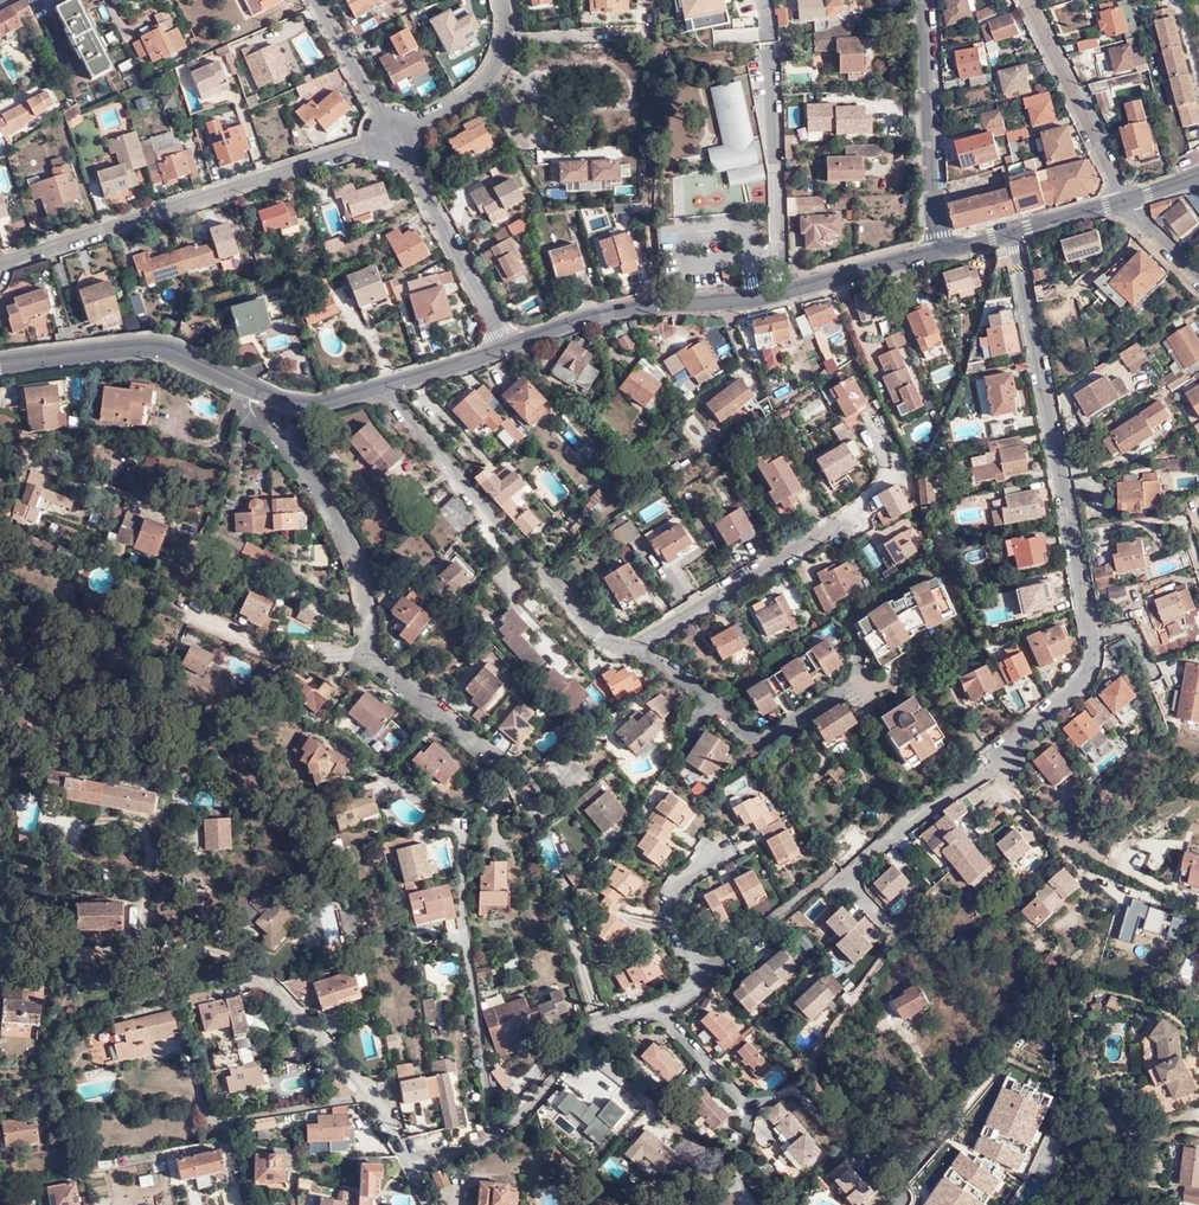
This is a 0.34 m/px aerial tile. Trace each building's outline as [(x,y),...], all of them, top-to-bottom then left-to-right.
[(0,13),(0,40),(7,36),(8,38),(8,39),(9,41),(10,42),(18,38),(18,36),(17,34),(15,34),(15,32),(24,27),(22,23),(29,19),(34,16),(27,1),(26,0),(24,0),(22,2),(0,13)] [(105,54),(85,16),(77,0),(75,0),(56,10),(67,30),(82,60),(93,80),(114,70),(105,54)] [(245,20),(252,16),(244,0),(234,0),(245,20)] [(253,14),(280,0),(246,0),(253,14)] [(353,11),(368,2),(371,8),(386,0),(346,0),(353,11)] [(588,11),(597,11),(597,8),(605,8),(605,11),(627,10),(627,0),(587,0),(588,11)] [(733,20),(729,0),(691,0),(696,27),(733,20)] [(847,23),(847,6),(841,6),(841,0),(798,0),(798,10),(793,10),(793,19),(816,19),(816,32),(847,23)] [(967,0),(947,0),(950,10),(946,11),(949,24),(972,19),(967,0)] [(1130,3),(1129,0),(1127,0),(1118,2),(1119,8),(1101,13),(1102,20),(1099,21),(1101,32),(1105,31),(1107,37),(1124,33),(1126,41),(1139,37),(1130,3)] [(368,2),(353,11),(356,16),(371,8),(368,2)] [(996,3),(977,11),(977,13),(979,20),(999,11),(996,3)] [(1151,11),(1162,50),(1181,46),(1171,6),(1151,11)] [(785,10),(777,10),(777,27),(786,26),(785,10)] [(448,52),(465,41),(479,34),(480,33),(469,14),(451,24),(447,17),(433,25),(448,52)] [(85,16),(105,54),(107,52),(89,15),(85,16)] [(34,16),(29,19),(38,37),(43,34),(34,16)] [(1020,33),(1013,16),(982,27),(988,45),(1020,33)] [(148,51),(149,53),(157,49),(160,55),(152,59),(153,62),(185,48),(176,29),(164,36),(161,31),(165,29),(163,23),(152,28),(154,32),(142,37),(142,38),(134,42),(140,55),(148,51)] [(848,32),(848,23),(847,23),(816,32),(814,33),(815,51),(835,52),(835,54),(839,53),(839,67),(839,73),(861,73),(861,40),(852,41),(849,41),(848,32)] [(80,61),(82,60),(67,30),(64,32),(80,61)] [(479,34),(465,41),(469,48),(482,40),(479,34)] [(1141,72),(1149,71),(1147,65),(1143,52),(1133,54),(1131,47),(1142,45),(1139,37),(1126,41),(1127,45),(1110,50),(1116,73),(1139,66),(1141,72)] [(1079,43),(1081,53),(1100,47),(1097,38),(1093,40),(1092,39),(1079,43)] [(780,43),(780,50),(782,65),(793,65),(793,40),(791,40),(780,43)] [(970,86),(985,83),(983,74),(982,74),(979,59),(986,58),(982,42),(973,44),(973,49),(955,53),(961,79),(968,77),(970,86)] [(215,51),(228,46),(227,43),(214,49),(215,51)] [(285,67),(275,45),(256,53),(251,45),(242,49),(260,87),(270,82),(269,78),(273,77),(272,73),(285,67)] [(224,54),(229,52),(228,46),(215,51),(218,57),(224,54)] [(1162,50),(1169,80),(1189,75),(1181,46),(1162,50)] [(157,49),(149,53),(152,59),(160,55),(157,49)] [(1019,62),(1037,57),(1034,49),(1017,54),(1019,62)] [(381,58),(394,84),(409,76),(411,80),(429,71),(419,52),(404,59),(402,56),(396,60),(392,53),(381,58)] [(191,72),(200,94),(218,86),(220,91),(229,87),(217,61),(200,68),(196,60),(187,64),(191,72)] [(1020,69),(1015,70),(1000,74),(1006,95),(1031,89),(1028,78),(1030,77),(1028,67),(1020,69)] [(329,73),(295,88),(300,97),(332,81),(329,73)] [(1169,80),(1182,127),(1183,126),(1180,118),(1198,113),(1189,75),(1169,80)] [(409,76),(394,84),(396,87),(411,80),(409,76)] [(437,90),(433,76),(415,81),(419,95),(437,90)] [(736,85),(749,142),(752,142),(753,141),(740,81),(735,82),(736,85)] [(1106,81),(1091,85),(1094,96),(1099,95),(1104,117),(1108,125),(1123,121),(1120,109),(1112,111),(1107,93),(1109,92),(1106,81)] [(749,142),(736,85),(713,89),(725,148),(709,151),(713,169),(755,160),(752,142),(749,142)] [(202,98),(220,91),(218,86),(200,94),(202,98)] [(24,125),(23,124),(35,117),(34,115),(44,109),(43,107),(52,102),(46,91),(2,115),(3,117),(0,119),(0,130),(4,137),(24,125)] [(350,110),(335,91),(316,107),(311,102),(305,107),(304,105),(295,112),(310,130),(319,123),(324,129),(334,120),(336,122),(350,110)] [(1057,121),(1050,95),(1027,100),(1028,109),(1030,108),(1031,112),(1029,112),(1033,126),(1057,121)] [(145,96),(134,100),(138,109),(148,105),(145,96)] [(1148,147),(1152,146),(1140,100),(1127,104),(1132,127),(1123,129),(1130,158),(1133,158),(1135,161),(1150,157),(1148,147)] [(66,121),(69,119),(83,112),(78,104),(64,113),(66,121)] [(871,136),(871,115),(865,115),(864,106),(834,107),(835,137),(871,136)] [(1004,125),(1002,111),(983,114),(987,128),(988,128),(1004,125)] [(1183,126),(1198,122),(1198,115),(1198,113),(1180,118),(1183,126)] [(27,131),(39,124),(35,117),(23,124),(24,125),(27,131)] [(493,143),(478,118),(464,126),(466,131),(448,141),(458,159),(472,150),(475,154),(493,143)] [(242,153),(251,150),(246,133),(243,134),(231,138),(228,130),(224,132),(219,119),(205,124),(220,167),(244,160),(242,153)] [(1006,133),(1004,125),(988,128),(989,134),(959,142),(966,170),(982,166),(983,170),(1002,165),(995,136),(1006,133)] [(241,126),(228,130),(231,138),(243,134),(241,126)] [(1077,157),(1070,127),(1043,133),(1048,157),(1045,158),(1047,166),(1066,162),(1065,159),(1077,157)] [(1013,139),(1028,136),(1027,128),(1006,133),(1008,141),(1013,139)] [(807,130),(807,140),(822,140),(822,130),(807,130)] [(142,149),(136,132),(108,141),(111,154),(116,153),(121,166),(107,171),(106,168),(97,171),(106,200),(117,196),(116,192),(138,185),(134,170),(131,163),(145,160),(142,149)] [(1020,164),(1013,139),(1008,141),(1014,165),(1020,164)] [(153,146),(142,149),(145,160),(147,166),(148,168),(166,162),(166,158),(158,161),(153,146)] [(882,155),(882,146),(846,147),(847,159),(828,159),(828,181),(845,181),(845,177),(860,177),(860,169),(865,168),(866,158),(880,158),(882,155)] [(164,179),(165,182),(166,186),(176,183),(175,179),(198,172),(193,156),(192,157),(189,151),(166,158),(166,162),(148,168),(153,182),(164,179)] [(66,166),(63,158),(52,161),(54,170),(53,170),(56,178),(41,183),(39,175),(28,179),(34,199),(42,197),(48,217),(60,213),(58,205),(79,199),(72,173),(70,174),(67,165),(66,166)] [(615,182),(615,162),(602,162),(602,160),(590,161),(590,159),(565,159),(564,168),(548,168),(548,184),(615,182)] [(711,169),(712,173),(726,170),(758,163),(757,159),(755,160),(713,169),(711,169)] [(131,163),(134,170),(147,166),(145,160),(131,163)] [(1035,160),(1025,163),(1027,171),(1037,168),(1035,160)] [(1097,180),(1087,160),(1038,172),(1039,173),(1048,205),(1091,193),(1097,180)] [(630,163),(620,163),(620,176),(630,176),(630,163)] [(763,173),(761,163),(758,164),(726,171),(727,175),(763,173)] [(967,200),(951,204),(957,230),(969,226),(1019,213),(1012,180),(1009,167),(1003,168),(1006,183),(972,192),(971,194),(966,195),(967,200)] [(765,179),(763,173),(727,175),(729,187),(765,179)] [(1040,207),(1048,205),(1039,173),(1012,180),(1019,213),(1040,207)] [(479,198),(486,212),(489,217),(502,209),(505,212),(523,200),(511,178),(488,192),(485,185),(469,194),(474,201),(479,198)] [(348,196),(357,225),(373,220),(371,212),(391,206),(384,184),(357,193),(354,185),(335,190),(338,199),(343,197),(348,196)] [(631,198),(631,189),(613,189),(613,199),(631,198)] [(8,216),(9,221),(16,220),(9,196),(3,197),(8,216)] [(358,229),(357,225),(348,196),(343,197),(352,226),(355,228),(358,229)] [(1182,196),(1151,205),(1153,216),(1158,221),(1164,216),(1181,238),(1198,224),(1198,219),(1182,196)] [(787,198),(788,215),(796,214),(797,206),(824,205),(824,197),(787,198)] [(481,215),(486,212),(479,198),(474,201),(481,215)] [(294,202),(253,214),(259,234),(280,228),(281,231),(299,226),(295,208),(294,202)] [(632,202),(614,203),(615,213),(632,213),(632,202)] [(9,221),(8,216),(0,218),(0,226),(10,223),(9,221)] [(528,233),(524,216),(509,225),(514,235),(522,237),(528,233)] [(841,226),(842,216),(801,217),(801,234),(804,234),(805,248),(823,248),(823,242),(829,242),(834,237),(835,226),(841,226)] [(501,245),(512,239),(506,229),(495,235),(501,245)] [(416,238),(418,236),(415,230),(402,237),(399,230),(389,235),(405,268),(415,263),(414,260),(424,255),(416,238)] [(1097,230),(1061,240),(1067,261),(1103,251),(1097,230)] [(623,265),(639,260),(631,231),(602,240),(610,267),(621,264),(621,266),(623,265)] [(427,254),(418,236),(416,238),(424,255),(427,254)] [(324,244),(327,255),(345,246),(342,238),(324,244)] [(523,258),(512,239),(501,245),(492,250),(500,264),(496,266),(507,285),(525,274),(519,260),(523,258)] [(585,271),(577,243),(549,252),(557,279),(585,271)] [(179,252),(185,271),(199,266),(199,267),(220,261),(214,244),(199,248),(197,246),(179,252)] [(1127,312),(1165,273),(1139,249),(1126,263),(1122,259),(1095,281),(1127,312)] [(490,270),(496,266),(500,264),(492,250),(482,256),(490,270)] [(1005,258),(1003,251),(994,253),(995,255),(997,260),(1005,258)] [(148,285),(185,273),(185,271),(179,252),(151,260),(148,252),(135,256),(137,266),(142,265),(146,278),(148,285)] [(246,278),(259,274),(252,252),(239,256),(246,278)] [(641,268),(639,260),(623,265),(625,272),(641,268)] [(52,265),(58,285),(67,283),(60,263),(52,265)] [(210,276),(222,272),(219,263),(208,266),(210,276)] [(141,280),(146,278),(142,265),(137,266),(141,280)] [(969,272),(967,267),(943,275),(950,297),(960,294),(961,300),(975,295),(973,289),(982,286),(977,270),(969,272)] [(1030,268),(1031,280),(1048,278),(1047,267),(1030,268)] [(361,308),(388,298),(375,268),(348,278),(361,308)] [(729,269),(730,283),(738,282),(737,269),(729,269)] [(450,270),(437,274),(441,287),(443,286),(454,282),(450,270)] [(441,287),(437,274),(408,284),(412,296),(410,297),(418,321),(435,316),(437,322),(452,316),(443,286),(441,287)] [(91,292),(109,286),(107,280),(90,286),(91,292)] [(393,289),(399,305),(406,302),(400,285),(393,289)] [(102,327),(121,321),(109,286),(91,292),(90,286),(76,290),(87,324),(100,319),(102,327)] [(1038,295),(1040,301),(1058,298),(1056,287),(1037,291),(1038,295)] [(47,309),(40,289),(12,297),(14,301),(4,305),(8,318),(7,319),(11,333),(22,330),(19,318),(47,309)] [(884,306),(879,290),(855,296),(862,321),(873,318),(870,310),(884,306)] [(130,298),(136,316),(146,313),(140,295),(130,298)] [(340,313),(333,298),(303,310),(310,326),(340,313)] [(390,303),(388,298),(361,308),(363,313),(390,303)] [(240,337),(270,329),(262,301),(232,308),(240,337)] [(820,305),(804,312),(806,316),(812,334),(815,339),(819,337),(814,327),(824,323),(821,316),(832,311),(829,303),(820,307),(820,305)] [(904,315),(920,352),(931,347),(930,344),(938,340),(924,307),(914,311),(904,315)] [(978,338),(982,358),(1015,351),(1006,309),(994,311),(995,313),(986,315),(989,328),(987,329),(988,336),(978,338)] [(835,318),(832,311),(821,316),(824,323),(835,318)] [(751,322),(754,334),(744,335),(751,352),(773,348),(770,333),(789,330),(786,315),(751,322)] [(435,316),(418,321),(420,328),(437,322),(435,316)] [(474,316),(459,319),(463,336),(477,333),(474,316)] [(812,334),(806,316),(796,320),(803,338),(812,334)] [(881,334),(889,332),(885,320),(877,322),(881,334)] [(1184,371),(1191,367),(1198,362),(1198,340),(1191,327),(1167,342),(1184,371)] [(271,333),(270,329),(240,337),(241,341),(271,333)] [(896,347),(906,342),(901,331),(885,339),(889,348),(895,345),(896,347)] [(54,341),(73,339),(72,334),(71,332),(58,334),(53,335),(54,341)] [(635,349),(627,335),(619,339),(626,354),(635,349)] [(585,341),(577,336),(572,343),(571,342),(551,372),(573,388),(576,383),(586,390),(597,372),(586,365),(592,356),(581,348),(585,341)] [(720,368),(702,342),(692,349),(689,345),(664,362),(674,377),(688,368),(693,376),(695,374),(701,383),(711,376),(710,374),(720,368)] [(1139,344),(1122,355),(1129,366),(1145,357),(1147,356),(1139,344)] [(922,405),(894,349),(876,357),(885,375),(882,378),(897,407),(905,403),(909,412),(922,405)] [(833,359),(829,350),(823,352),(827,361),(833,359)] [(1145,357),(1129,366),(1135,375),(1150,365),(1145,357)] [(983,371),(981,360),(967,363),(966,364),(963,374),(983,371)] [(1184,371),(1189,379),(1193,377),(1196,375),(1191,367),(1184,371)] [(619,390),(643,408),(660,386),(635,368),(632,372),(627,369),(621,377),(625,380),(619,390)] [(1172,390),(1182,384),(1189,379),(1184,371),(1178,374),(1177,372),(1165,380),(1169,385),(1172,390)] [(982,378),(989,416),(1012,411),(1009,398),(1008,392),(1012,392),(1008,373),(982,378)] [(1110,377),(1079,396),(1093,418),(1132,392),(1123,378),(1114,383),(1110,377)] [(544,401),(523,378),(513,388),(516,392),(507,400),(531,427),(547,412),(541,405),(544,401)] [(851,378),(832,389),(838,399),(836,400),(847,419),(868,406),(851,378)] [(735,407),(740,402),(742,404),(742,405),(750,400),(748,397),(751,395),(738,379),(728,387),(721,392),(716,396),(713,398),(705,404),(719,422),(736,409),(735,407)] [(56,386),(59,404),(67,402),(63,380),(18,386),(20,412),(28,411),(25,404),(23,390),(56,386)] [(1176,396),(1186,390),(1182,384),(1172,390),(1174,393),(1176,396)] [(471,430),(473,429),(490,413),(491,411),(484,404),(492,397),(481,385),(453,410),(471,430)] [(1156,404),(1174,393),(1172,390),(1169,385),(1150,396),(1156,404)] [(1186,394),(1198,414),(1198,385),(1186,394)] [(58,404),(59,404),(56,386),(23,390),(25,404),(28,411),(31,431),(59,428),(57,415),(59,415),(58,404)] [(127,391),(102,388),(98,421),(145,426),(149,390),(127,387),(127,391)] [(716,396),(721,392),(719,388),(710,395),(713,398),(716,396)] [(783,388),(776,391),(780,401),(787,398),(783,388)] [(838,399),(832,389),(829,391),(835,402),(836,400),(838,399)] [(747,411),(757,403),(756,403),(757,402),(751,395),(748,397),(750,400),(742,405),(747,411)] [(764,416),(774,411),(766,397),(757,402),(756,403),(757,403),(764,416)] [(882,407),(878,399),(873,402),(877,410),(882,407)] [(490,413),(473,429),(477,433),(494,416),(490,413)] [(1113,433),(1114,435),(1124,450),(1126,453),(1156,434),(1144,413),(1113,433)] [(887,416),(878,420),(887,440),(895,436),(887,416)] [(501,425),(518,443),(524,438),(517,430),(507,419),(501,425)] [(837,435),(846,429),(842,421),(832,427),(837,435)] [(388,448),(368,424),(348,441),(380,478),(397,463),(386,450),(388,448)] [(529,434),(522,426),(517,430),(524,438),(529,434)] [(933,436),(937,438),(941,428),(937,426),(933,436)] [(850,428),(846,429),(837,435),(841,444),(816,459),(828,479),(856,462),(854,460),(862,455),(852,438),(854,436),(850,428)] [(174,436),(159,432),(155,447),(170,451),(174,436)] [(245,433),(235,432),(233,445),(243,447),(245,433)] [(1124,450),(1114,435),(1105,440),(1115,455),(1124,450)] [(1018,445),(1016,438),(987,443),(989,452),(998,450),(1000,462),(972,467),(974,482),(994,478),(995,482),(1004,480),(1004,477),(1027,472),(1022,445),(1018,445)] [(646,451),(651,446),(647,442),(642,447),(646,451)] [(641,458),(646,451),(642,447),(636,453),(641,458)] [(730,460),(723,448),(715,453),(722,464),(730,460)] [(771,462),(784,454),(781,448),(768,456),(771,462)] [(630,469),(641,458),(636,453),(633,451),(622,461),(630,469)] [(785,453),(784,454),(771,462),(768,456),(766,453),(754,461),(772,491),(768,493),(775,505),(780,503),(783,508),(797,500),(794,494),(801,490),(787,467),(792,464),(785,453)] [(1188,460),(1159,463),(1160,469),(1171,468),(1171,473),(1188,471),(1188,460)] [(622,461),(621,461),(609,474),(618,482),(630,469),(622,461)] [(15,499),(12,513),(22,515),(25,505),(29,506),(29,505),(36,507),(42,488),(44,489),(49,477),(30,470),(26,483),(28,484),(22,501),(15,499)] [(492,475),(480,485),(480,486),(526,539),(539,528),(524,512),(521,515),(516,509),(512,512),(504,502),(507,499),(525,484),(514,472),(500,484),(492,475)] [(1159,472),(1145,473),(1145,478),(1142,479),(1142,481),(1139,481),(1138,474),(1126,475),(1127,483),(1119,484),(1123,511),(1164,506),(1161,480),(1160,480),(1159,472)] [(920,478),(919,479),(921,504),(935,503),(933,482),(927,482),(927,478),(920,478)] [(885,526),(911,510),(896,484),(872,498),(881,513),(878,515),(885,526)] [(1044,515),(1041,505),(1037,505),(1035,499),(1036,499),(1034,490),(1020,492),(1019,486),(1003,489),(1007,507),(991,511),(994,525),(1044,515)] [(599,490),(589,500),(596,506),(606,496),(599,490)] [(73,500),(65,497),(63,503),(71,506),(73,500)] [(477,520),(456,498),(439,513),(460,536),(477,520)] [(274,532),(272,500),(259,501),(255,499),(251,502),(249,505),(250,509),(252,513),(236,515),(237,534),(274,532)] [(296,499),(272,500),(274,532),(308,530),(307,518),(303,514),(296,514),(296,499)] [(516,509),(507,499),(504,502),(512,512),(516,509)] [(752,527),(740,508),(715,524),(729,545),(738,540),(736,537),(752,527)] [(121,512),(112,509),(109,516),(118,520),(121,512)] [(524,512),(539,528),(540,525),(528,511),(524,512)] [(613,519),(615,522),(619,528),(629,522),(623,513),(613,519)] [(127,545),(156,556),(167,528),(126,515),(122,528),(132,532),(127,545)] [(581,519),(576,515),(571,521),(576,525),(581,519)] [(629,522),(619,528),(628,541),(629,543),(639,536),(629,522)] [(690,545),(677,525),(650,543),(658,555),(660,553),(667,564),(678,557),(676,554),(690,545)] [(626,543),(627,545),(629,543),(628,541),(619,528),(616,530),(626,543)] [(884,543),(897,564),(916,553),(915,551),(923,546),(913,529),(904,534),(905,537),(897,542),(894,538),(884,543)] [(940,529),(931,531),(935,539),(943,538),(940,529)] [(616,530),(612,533),(621,546),(626,543),(616,530)] [(115,546),(117,542),(119,536),(110,532),(106,543),(115,546)] [(905,537),(904,534),(903,533),(894,538),(897,542),(905,537)] [(943,538),(935,539),(936,540),(940,549),(947,547),(943,538)] [(1014,555),(1017,569),(1042,564),(1039,553),(1044,553),(1040,538),(1022,542),(1022,539),(1011,541),(1011,539),(1003,541),(1007,556),(1014,555)] [(1146,565),(1144,555),(1141,539),(1117,543),(1119,552),(1114,554),(1117,571),(1146,565)] [(126,545),(117,542),(115,546),(113,553),(122,556),(126,545)] [(241,553),(250,558),(255,548),(246,543),(241,553)] [(893,567),(897,564),(884,543),(880,546),(893,567)] [(630,546),(620,549),(624,561),(633,559),(630,546)] [(250,558),(258,562),(262,553),(255,548),(250,558)] [(274,570),(279,572),(285,561),(264,550),(262,553),(258,562),(259,562),(274,570)] [(429,586),(451,609),(459,601),(453,595),(475,574),(459,558),(429,586)] [(259,562),(254,575),(268,582),(274,570),(259,562)] [(848,562),(833,570),(831,566),(818,572),(823,582),(814,587),(826,611),(835,606),(833,602),(861,588),(848,562)] [(625,599),(628,605),(645,594),(626,565),(603,579),(618,603),(625,599)] [(1108,587),(1116,585),(1114,570),(1106,572),(1105,567),(1092,569),(1096,588),(1108,587)] [(1023,618),(1020,608),(1055,600),(1051,580),(1018,587),(1020,597),(1015,598),(1017,609),(1002,612),(1003,622),(1023,618)] [(1169,621),(1179,618),(1178,615),(1195,608),(1185,584),(1177,587),(1175,583),(1164,588),(1165,591),(1167,596),(1155,601),(1145,605),(1155,629),(1158,627),(1163,620),(1168,618),(1169,621)] [(886,621),(883,614),(860,627),(880,665),(885,667),(907,650),(908,646),(905,641),(900,630),(907,627),(909,631),(910,631),(917,627),(924,624),(921,618),(929,614),(939,609),(941,612),(950,608),(944,596),(939,598),(934,589),(932,585),(925,589),(926,592),(917,596),(921,603),(903,612),(886,621)] [(1110,597),(1126,594),(1125,585),(1109,588),(1108,588),(1110,597)] [(541,598),(546,594),(539,586),(524,603),(533,613),(545,602),(541,598)] [(940,587),(934,589),(939,598),(944,596),(940,587)] [(1167,596),(1165,591),(1153,596),(1155,601),(1167,596)] [(271,604),(251,593),(241,612),(253,618),(251,622),(266,629),(270,620),(265,617),(271,604)] [(900,605),(903,612),(921,603),(917,596),(900,605)] [(432,618),(408,599),(395,614),(407,625),(400,634),(412,643),(432,618)] [(783,614),(776,601),(755,612),(767,635),(788,624),(790,628),(799,624),(792,610),(783,614)] [(900,605),(883,614),(886,621),(903,612),(900,605)] [(525,626),(508,607),(497,616),(503,623),(499,627),(507,636),(503,639),(531,670),(542,660),(518,633),(525,626)] [(296,618),(309,625),(315,615),(301,608),(296,618)] [(929,614),(935,624),(954,614),(950,608),(941,612),(939,609),(929,614)] [(921,618),(924,624),(927,628),(935,624),(929,614),(921,618)] [(1171,636),(1183,633),(1179,621),(1167,624),(1171,636)] [(740,641),(743,640),(750,635),(742,622),(732,628),(740,641)] [(834,623),(822,629),(826,637),(838,631),(834,623)] [(1024,636),(1038,665),(1049,660),(1048,658),(1068,649),(1056,625),(1037,634),(1036,631),(1024,636)] [(900,630),(905,641),(913,637),(910,631),(909,631),(907,627),(900,630)] [(710,641),(721,634),(717,628),(706,635),(710,641)] [(743,646),(740,641),(732,628),(721,634),(710,641),(721,659),(743,646)] [(1152,646),(1161,641),(1156,630),(1146,634),(1147,636),(1152,646)] [(1163,642),(1169,641),(1165,630),(1160,632),(1163,642)] [(746,645),(753,641),(750,635),(743,640),(746,645)] [(1125,648),(1131,644),(1127,637),(1111,645),(1121,664),(1129,659),(1126,654),(1127,654),(1125,648)] [(746,692),(758,711),(764,708),(767,713),(776,707),(772,701),(792,688),(800,683),(803,689),(814,683),(810,676),(821,669),(825,676),(836,668),(832,663),(838,659),(826,640),(804,654),(805,655),(798,660),(797,659),(781,670),(780,673),(767,681),(766,680),(746,692)] [(484,645),(475,657),(482,662),(491,651),(484,645)] [(995,668),(1003,687),(1030,673),(1016,645),(1005,651),(1006,654),(1002,656),(1004,661),(998,665),(999,666),(995,668)] [(190,646),(187,654),(181,666),(202,677),(207,667),(217,673),(222,662),(190,646)] [(758,650),(766,665),(771,662),(763,647),(758,650)] [(181,666),(187,654),(176,648),(169,662),(180,668),(181,666)] [(842,665),(838,659),(832,663),(836,668),(842,665)] [(269,663),(270,662),(268,662),(263,660),(255,673),(257,675),(269,663)] [(1198,693),(1198,664),(1189,662),(1184,691),(1198,693)] [(274,667),(269,663),(257,675),(265,680),(274,667)] [(489,664),(477,676),(465,690),(473,698),(471,701),(479,708),(483,712),(484,711),(497,696),(494,693),(502,685),(492,676),(497,671),(489,664)] [(566,683),(552,667),(537,680),(566,713),(587,693),(573,677),(566,683)] [(973,702),(1001,687),(994,674),(990,676),(986,667),(959,680),(964,691),(968,689),(973,699),(973,702)] [(634,673),(629,676),(625,668),(615,674),(612,670),(602,676),(617,700),(641,686),(634,673)] [(1121,677),(1128,686),(1135,680),(1127,671),(1121,677)] [(465,690),(477,676),(473,673),(461,686),(465,690)] [(300,701),(314,712),(336,685),(326,677),(319,686),(315,683),(312,683),(309,685),(306,690),(292,680),(290,682),(285,679),(278,688),(298,704),(300,701)] [(1101,694),(1125,724),(1138,713),(1133,707),(1128,711),(1123,705),(1136,695),(1135,694),(1141,688),(1135,680),(1128,686),(1121,677),(1113,683),(1110,680),(1105,685),(1108,688),(1101,694)] [(800,683),(792,688),(795,694),(803,689),(800,683)] [(373,731),(387,712),(379,705),(380,702),(365,691),(349,712),(373,731)] [(1179,717),(1198,721),(1198,693),(1184,691),(1179,717)] [(1077,743),(1085,753),(1094,745),(1103,756),(1114,746),(1098,727),(1105,722),(1109,727),(1113,724),(1102,710),(1091,696),(1082,703),(1093,716),(1091,718),(1084,711),(1077,717),(1071,722),(1064,728),(1071,735),(1066,739),(1073,747),(1077,743)] [(906,712),(917,705),(912,697),(901,705),(906,712)] [(187,706),(205,711),(207,703),(189,698),(187,706)] [(630,721),(631,723),(617,735),(634,755),(666,727),(662,722),(674,709),(665,700),(663,702),(660,698),(646,706),(652,713),(644,719),(639,713),(630,721)] [(387,712),(391,706),(383,699),(380,702),(379,705),(387,712)] [(498,727),(515,741),(518,744),(532,728),(525,721),(533,711),(521,700),(498,727)] [(843,732),(856,723),(842,703),(812,722),(826,743),(828,741),(832,748),(847,738),(843,732)] [(919,713),(921,712),(917,705),(906,712),(901,705),(895,708),(899,714),(892,718),(889,713),(881,718),(890,732),(893,737),(889,739),(905,763),(909,760),(916,756),(913,752),(921,747),(928,742),(930,746),(939,741),(943,738),(927,714),(922,717),(919,713)] [(1105,710),(1115,723),(1118,719),(1107,706),(1104,709),(1105,710)] [(489,716),(484,711),(483,712),(479,708),(471,716),(480,725),(489,716)] [(764,708),(758,711),(761,716),(767,713),(764,708)] [(899,714),(895,708),(892,710),(889,713),(892,718),(899,714)] [(1001,715),(1011,728),(1019,721),(1009,708),(1001,715)] [(1102,710),(1113,724),(1115,723),(1105,710),(1104,709),(1102,710)] [(391,714),(387,712),(373,731),(376,733),(391,714)] [(1071,722),(1077,717),(1074,713),(1068,718),(1071,722)] [(615,724),(612,719),(601,727),(605,732),(615,724)] [(489,738),(506,752),(515,741),(498,727),(489,738)] [(302,748),(310,736),(304,732),(294,749),(304,755),(306,751),(302,748)] [(705,732),(702,737),(705,740),(699,750),(692,760),(688,757),(685,762),(706,777),(712,769),(717,762),(722,754),(727,746),(705,732)] [(593,742),(587,734),(578,741),(583,748),(593,742)] [(352,762),(330,748),(327,752),(318,747),(320,743),(317,740),(310,736),(302,748),(306,751),(304,755),(301,760),(308,764),(310,772),(313,771),(316,783),(327,780),(325,770),(327,767),(334,771),(343,777),(352,762)] [(705,740),(702,737),(695,747),(699,750),(705,740)] [(432,774),(442,784),(459,766),(434,741),(422,752),(420,750),(412,759),(429,776),(432,774)] [(943,746),(939,741),(930,746),(928,742),(921,747),(927,757),(943,746)] [(327,752),(330,748),(320,743),(318,747),(327,752)] [(1053,745),(1033,761),(1054,786),(1073,770),(1053,745)] [(699,750),(695,747),(688,757),(692,760),(699,750)] [(927,757),(921,747),(913,752),(916,756),(909,760),(912,766),(927,757)] [(726,757),(722,754),(717,762),(721,764),(726,757)] [(529,764),(523,758),(520,761),(525,767),(529,764)] [(721,764),(717,762),(712,769),(716,772),(721,764)] [(834,790),(848,778),(837,765),(827,773),(831,778),(827,780),(834,790)] [(327,780),(334,771),(327,767),(325,770),(327,780)] [(99,782),(63,776),(63,772),(48,769),(46,781),(61,784),(59,797),(95,803),(99,782)] [(108,784),(102,783),(102,784),(98,804),(150,813),(153,793),(116,786),(118,780),(109,778),(108,784)] [(608,790),(601,781),(572,806),(580,816),(584,812),(604,834),(615,826),(618,822),(619,821),(624,812),(606,792),(608,790)] [(652,787),(647,782),(637,792),(643,797),(652,787)] [(332,803),(339,825),(361,818),(380,813),(372,791),(332,803)] [(657,811),(650,820),(653,823),(668,834),(676,825),(676,824),(680,819),(683,820),(690,810),(666,791),(654,808),(657,811)] [(769,811),(763,800),(760,802),(759,800),(759,799),(758,798),(751,802),(749,799),(749,797),(742,801),(739,795),(735,795),(730,797),(728,801),(741,825),(751,820),(757,830),(759,829),(779,819),(774,809),(769,811)] [(957,867),(977,850),(955,824),(968,813),(959,801),(945,813),(948,815),(923,837),(940,857),(945,853),(957,867)] [(493,810),(489,803),(475,810),(479,818),(493,810)] [(695,813),(690,810),(683,820),(680,819),(676,824),(682,829),(695,813)] [(203,849),(230,849),(229,816),(202,817),(203,849)] [(361,818),(339,825),(340,831),(363,824),(361,818)] [(761,832),(775,825),(781,822),(779,819),(759,829),(761,832)] [(786,854),(795,849),(781,822),(775,825),(761,832),(777,863),(788,858),(786,854)] [(668,834),(653,823),(634,849),(657,867),(669,850),(662,845),(669,835),(668,834)] [(1033,848),(1018,829),(999,845),(1013,863),(1033,848)] [(17,833),(16,842),(26,844),(27,835),(17,833)] [(413,835),(383,844),(385,854),(397,851),(416,846),(413,835)] [(912,835),(896,848),(901,854),(916,840),(912,835)] [(424,843),(416,846),(397,851),(408,895),(423,891),(420,880),(430,877),(424,855),(427,854),(424,843)] [(901,854),(896,848),(885,857),(890,863),(902,854),(901,854)] [(788,858),(797,853),(795,849),(786,854),(788,858)] [(1002,880),(977,850),(957,867),(972,885),(973,884),(983,896),(1002,880)] [(1189,854),(1182,879),(1198,883),(1198,857),(1189,854)] [(479,890),(478,909),(496,909),(496,904),(505,904),(505,889),(503,890),(504,863),(490,862),(489,867),(480,867),(480,890),(479,890)] [(920,882),(900,865),(878,883),(896,903),(920,882)] [(587,880),(581,867),(567,874),(574,889),(587,880)] [(619,867),(616,872),(623,877),(625,873),(619,867)] [(877,877),(872,870),(865,876),(869,882),(877,877)] [(1064,898),(1066,901),(1082,888),(1067,870),(1038,894),(1041,897),(1024,912),(1035,924),(1035,923),(1040,928),(1055,915),(1051,909),(1064,898)] [(606,900),(612,903),(618,894),(625,898),(638,882),(625,873),(623,877),(616,872),(598,894),(606,900)] [(721,887),(730,905),(740,899),(745,909),(764,900),(749,872),(721,887)] [(448,885),(423,891),(426,902),(411,905),(414,917),(443,909),(445,916),(455,914),(448,885)] [(721,910),(730,905),(721,887),(701,897),(703,902),(692,907),(708,940),(721,933),(720,930),(717,924),(725,919),(721,910)] [(426,902),(423,891),(408,895),(411,905),(426,902)] [(263,943),(276,943),(285,932),(277,925),(290,910),(276,897),(271,902),(264,896),(237,895),(239,925),(251,925),(254,922),(262,929),(263,943)] [(93,903),(77,903),(77,930),(123,930),(124,904),(107,903),(107,899),(93,898),(93,903)] [(1168,937),(1180,941),(1186,920),(1174,916),(1172,922),(1166,921),(1168,912),(1151,907),(1152,903),(1134,898),(1132,907),(1129,906),(1119,939),(1133,943),(1141,917),(1147,919),(1144,930),(1161,935),(1165,924),(1171,926),(1168,937)] [(20,908),(34,907),(34,899),(19,901),(20,908)] [(611,917),(617,908),(612,903),(606,900),(593,918),(602,924),(596,932),(599,934),(595,938),(606,946),(612,938),(616,941),(622,945),(631,933),(611,917)] [(863,923),(847,905),(828,921),(843,939),(863,923)] [(416,924),(445,916),(443,909),(414,917),(416,924)] [(728,925),(725,919),(717,924),(720,930),(728,925)] [(879,948),(863,930),(840,945),(856,965),(879,948)] [(611,949),(616,941),(612,938),(606,946),(611,949)] [(786,949),(779,954),(759,971),(743,984),(744,985),(736,992),(750,1009),(758,1002),(756,998),(771,986),(774,990),(785,981),(784,979),(800,966),(786,949)] [(759,971),(779,954),(776,952),(757,968),(759,971)] [(1044,964),(1052,973),(1062,960),(1051,952),(1044,964)] [(620,991),(629,986),(637,981),(639,986),(659,976),(648,957),(612,976),(620,991)] [(474,967),(475,977),(495,974),(494,964),(474,967)] [(281,981),(298,1000),(313,988),(297,968),(281,981)] [(319,1008),(336,1003),(336,1004),(359,997),(356,987),(363,985),(365,981),(361,970),(357,968),(315,981),(318,990),(314,991),(319,1008)] [(830,971),(829,972),(842,989),(844,987),(830,971)] [(842,989),(829,972),(820,979),(834,996),(842,989)] [(834,996),(820,979),(788,1007),(790,1010),(786,1014),(792,1021),(796,1017),(798,1019),(804,1014),(809,1018),(834,996)] [(637,981),(629,986),(631,991),(639,986),(637,981)] [(42,1003),(44,984),(15,985),(5,986),(4,998),(4,1000),(42,1003)] [(908,993),(909,996),(898,1003),(911,1022),(935,1004),(921,985),(908,993)] [(758,1002),(774,990),(771,986),(756,998),(758,1002)] [(549,993),(551,1000),(536,1006),(544,1030),(559,1025),(556,1015),(566,1011),(559,990),(549,993)] [(215,1040),(216,1046),(249,1038),(243,1012),(239,1012),(235,997),(211,1003),(209,992),(189,996),(192,1008),(198,1007),(204,1033),(201,1033),(203,1044),(215,1040)] [(426,1024),(437,1022),(432,997),(421,999),(422,1004),(425,1019),(425,1020),(426,1024)] [(491,1009),(498,1027),(489,1030),(496,1048),(525,1037),(526,1036),(527,1034),(527,1031),(527,1029),(523,1016),(529,1014),(523,997),(491,1009)] [(40,1026),(42,1003),(4,1000),(3,1022),(40,1026)] [(758,1002),(750,1009),(752,1011),(761,1005),(758,1002)] [(719,1045),(726,1047),(727,1045),(738,1036),(717,1012),(708,1010),(697,1020),(704,1028),(706,1026),(718,1040),(716,1042),(719,1045)] [(123,1033),(125,1042),(115,1044),(118,1060),(145,1053),(142,1043),(172,1035),(171,1027),(176,1026),(172,1012),(114,1026),(115,1035),(123,1033)] [(804,1014),(798,1019),(803,1025),(809,1018),(804,1014)] [(1174,1099),(1192,1090),(1193,1080),(1181,1056),(1179,1031),(1163,1020),(1155,1031),(1155,1032),(1152,1037),(1148,1035),(1142,1042),(1146,1072),(1150,1071),(1157,1087),(1168,1082),(1174,1099)] [(746,1037),(754,1029),(750,1025),(742,1032),(746,1037)] [(704,1028),(716,1042),(718,1040),(706,1026),(704,1028)] [(398,1047),(395,1034),(386,1036),(389,1049),(398,1047)] [(769,1067),(739,1035),(738,1036),(727,1045),(740,1059),(742,1057),(752,1068),(750,1071),(757,1078),(769,1067)] [(249,1038),(216,1046),(217,1052),(211,1053),(216,1070),(229,1067),(230,1075),(225,1076),(226,1080),(255,1074),(249,1045),(251,1045),(249,1038)] [(637,1055),(662,1080),(677,1066),(669,1056),(665,1051),(659,1047),(657,1049),(649,1042),(637,1055)] [(255,1074),(226,1080),(229,1091),(265,1084),(260,1061),(253,1061),(251,1045),(249,1045),(255,1074)] [(740,1059),(750,1071),(752,1068),(742,1057),(740,1059)] [(439,1096),(446,1129),(459,1126),(454,1107),(447,1073),(455,1071),(452,1062),(444,1058),(430,1062),(433,1075),(434,1076),(439,1096)] [(488,1065),(493,1095),(511,1083),(502,1070),(505,1068),(499,1058),(488,1065)] [(404,1103),(439,1096),(434,1076),(433,1075),(415,1079),(413,1070),(397,1073),(404,1103)] [(1015,1089),(1019,1081),(1009,1077),(1006,1085),(1008,1086),(1015,1089)] [(1000,1162),(1016,1170),(1021,1159),(1024,1160),(1033,1141),(1030,1139),(1035,1128),(1038,1130),(1049,1104),(1042,1101),(1046,1093),(1019,1081),(1015,1089),(1008,1086),(997,1111),(1000,1112),(995,1123),(992,1122),(988,1131),(983,1142),(986,1143),(981,1154),(988,1157),(1000,1162)] [(342,1097),(352,1093),(347,1083),(337,1088),(342,1097)] [(692,1110),(704,1121),(707,1119),(714,1128),(727,1116),(719,1107),(718,1109),(710,1101),(706,1104),(703,1101),(706,1098),(708,1096),(701,1088),(688,1100),(695,1107),(692,1110)] [(583,1132),(597,1144),(625,1112),(610,1099),(600,1111),(591,1103),(587,1108),(569,1093),(557,1107),(567,1115),(571,1111),(588,1126),(583,1132)] [(1049,1104),(1052,1106),(1055,1098),(1046,1093),(1042,1101),(1049,1104)] [(777,1102),(771,1108),(769,1108),(760,1108),(758,1109),(755,1113),(754,1121),(766,1115),(781,1134),(784,1131),(790,1139),(788,1141),(790,1145),(786,1149),(793,1157),(790,1160),(798,1169),(818,1151),(777,1102)] [(348,1140),(346,1105),(333,1107),(333,1115),(318,1116),(319,1126),(306,1126),(307,1142),(348,1140)] [(454,1107),(459,1126),(465,1124),(461,1106),(454,1107)] [(997,1111),(993,1110),(988,1120),(992,1122),(995,1123),(1000,1112),(997,1111)] [(255,1120),(253,1129),(275,1126),(274,1116),(255,1120)] [(26,1126),(24,1118),(2,1122),(6,1147),(39,1141),(36,1124),(26,1126)] [(707,1119),(704,1121),(712,1130),(714,1128),(707,1119)] [(404,1122),(407,1134),(408,1137),(418,1135),(415,1120),(404,1122)] [(1033,1141),(1037,1142),(1042,1132),(1038,1130),(1035,1128),(1030,1139),(1033,1141)] [(70,1137),(68,1129),(54,1132),(55,1140),(70,1137)] [(642,1155),(660,1169),(673,1155),(644,1130),(623,1154),(634,1164),(642,1155)] [(784,1131),(781,1134),(788,1141),(790,1139),(784,1131)] [(974,1151),(981,1154),(986,1143),(983,1142),(979,1140),(974,1151)] [(232,1142),(237,1155),(251,1154),(251,1146),(232,1142)] [(1188,1144),(1183,1180),(1198,1183),(1198,1146),(1188,1144)] [(285,1149),(274,1147),(274,1155),(285,1155),(285,1149)] [(284,1171),(299,1171),(300,1151),(285,1149),(285,1155),(274,1155),(254,1155),(254,1181),(284,1182),(284,1171)] [(783,1151),(790,1160),(793,1157),(786,1149),(783,1151)] [(224,1170),(218,1150),(175,1160),(179,1181),(224,1170)] [(955,1161),(958,1163),(961,1165),(967,1155),(961,1151),(955,1161)] [(997,1190),(995,1189),(1001,1179),(995,1175),(978,1163),(967,1155),(961,1165),(958,1163),(951,1173),(946,1181),(948,1183),(941,1193),(939,1191),(933,1200),(929,1204),(987,1204),(997,1190)] [(381,1156),(357,1156),(357,1165),(360,1165),(359,1188),(359,1204),(380,1204),(381,1156)] [(978,1163),(995,1175),(1000,1168),(998,1167),(1000,1162),(988,1157),(986,1162),(981,1158),(978,1163)] [(616,1178),(624,1171),(613,1159),(605,1166),(616,1178)] [(835,1180),(841,1188),(847,1195),(846,1197),(853,1204),(857,1204),(873,1191),(865,1181),(863,1183),(856,1176),(855,1178),(849,1170),(851,1169),(853,1167),(846,1159),(829,1173),(835,1180)] [(1016,1170),(1023,1173),(1028,1162),(1024,1160),(1021,1159),(1016,1170)] [(99,1168),(97,1160),(88,1162),(90,1169),(99,1168)] [(451,1185),(444,1168),(433,1173),(440,1189),(451,1185)] [(152,1173),(138,1176),(140,1186),(154,1184),(152,1173)] [(736,1178),(719,1189),(725,1198),(715,1204),(754,1204),(736,1178)] [(941,1193),(948,1183),(946,1181),(942,1179),(935,1188),(939,1191),(941,1193)] [(997,1190),(1001,1193),(1008,1183),(1001,1179),(995,1189),(997,1190)] [(841,1188),(835,1180),(833,1182),(840,1190),(841,1188)] [(75,1182),(47,1187),(51,1204),(79,1204),(75,1182)] [(507,1190),(507,1184),(480,1183),(479,1204),(505,1204),(507,1190)] [(1198,1200),(1198,1187),(1187,1185),(1185,1198),(1198,1200)] [(225,1204),(241,1204),(239,1187),(223,1189),(225,1204)] [(507,1190),(505,1204),(516,1204),(517,1191),(507,1190)] [(345,1202),(315,1196),(313,1204),(344,1204),(345,1202)]
